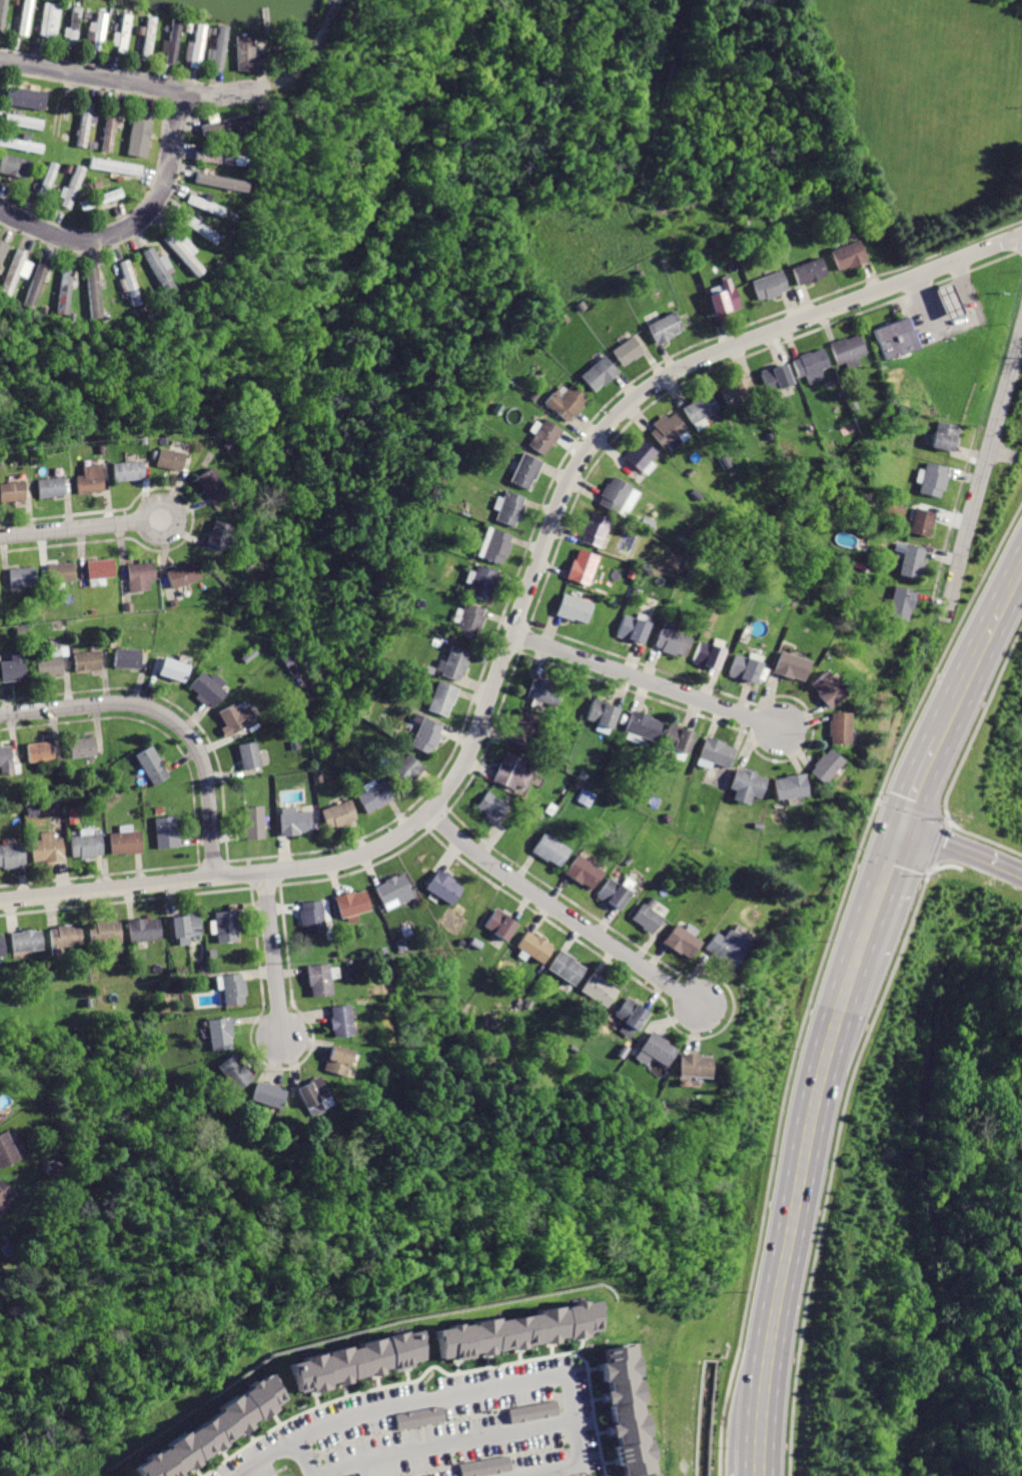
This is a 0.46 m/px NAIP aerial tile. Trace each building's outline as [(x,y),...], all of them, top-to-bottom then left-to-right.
[(18,32),(29,34),(34,0),(23,0),(18,32)] [(45,2),(39,35),(56,38),(61,5),(45,2)] [(72,6),(66,42),(77,44),(82,8),(72,6)] [(96,12),(91,49),(102,50),(108,14),(96,12)] [(122,13),(115,52),(126,53),(132,15),(122,13)] [(148,15),(141,55),(150,56),(157,17),(148,15)] [(171,19),(163,61),(174,63),(182,21),(171,19)] [(93,46),(95,22),(89,22),(87,46),(93,46)] [(195,23),(188,66),(200,68),(206,25),(195,23)] [(218,26),(211,68),(222,70),(229,28),(218,26)] [(233,37),(235,72),(254,71),(252,35),(233,37)] [(8,89),(6,100),(43,106),(45,96),(8,89)] [(55,98),(48,142),(59,143),(65,100),(55,98)] [(81,101),(75,145),(86,147),(93,103),(81,101)] [(107,107),(100,151),(110,153),(117,109),(107,107)] [(147,156),(151,111),(133,109),(128,155),(147,156)] [(6,112),(4,124),(40,130),(42,118),(6,112)] [(202,124),(205,135),(248,124),(246,113),(202,124)] [(40,154),(42,143),(0,136),(0,147),(40,154)] [(195,150),(194,162),(244,169),(245,158),(217,155),(218,149),(203,147),(202,151),(195,150)] [(0,161),(0,174),(25,180),(31,161),(2,153),(0,161)] [(91,158),(89,170),(138,177),(140,165),(91,158)] [(57,163),(48,160),(38,193),(47,196),(57,163)] [(76,165),(59,206),(67,209),(84,169),(76,165)] [(77,203),(80,212),(121,198),(118,189),(77,203)] [(189,193),(184,203),(219,219),(223,209),(189,193)] [(181,210),(175,219),(214,246),(220,237),(181,210)] [(171,232),(162,239),(195,278),(203,271),(171,232)] [(0,240),(0,260),(9,245),(0,240)] [(829,252),(837,272),(865,260),(857,240),(829,252)] [(150,247),(140,253),(163,297),(175,291),(166,274),(170,272),(161,254),(155,257),(150,247)] [(0,286),(0,291),(8,295),(26,254),(16,250),(0,286)] [(790,266),(797,285),(808,281),(809,283),(818,280),(817,277),(824,274),(817,256),(790,266)] [(38,257),(20,303),(31,307),(49,262),(38,257)] [(117,262),(128,306),(139,304),(128,259),(117,262)] [(61,266),(52,311),(65,313),(73,268),(61,266)] [(84,269),(87,319),(99,318),(96,268),(84,269)] [(750,281),(757,300),(762,298),(763,300),(779,295),(778,292),(785,289),(778,270),(750,281)] [(726,277),(720,280),(724,290),(707,296),(715,316),(727,311),(728,314),(741,309),(733,287),(730,288),(726,277)] [(931,290),(943,320),(963,312),(951,282),(931,290)] [(646,326),(656,347),(674,338),(673,336),(684,331),(674,312),(646,326)] [(872,330),(884,361),(918,347),(906,316),(872,330)] [(859,336),(845,341),(844,338),(830,344),(838,366),(847,362),(849,367),(860,363),(857,357),(866,353),(859,336)] [(632,337),(611,351),(623,368),(643,353),(632,337)] [(793,360),(799,377),(806,374),(809,383),(824,377),(821,370),(828,367),(821,349),(793,360)] [(602,357),(581,377),(593,390),(602,383),(604,385),(617,373),(602,357)] [(761,373),(768,394),(794,385),(786,364),(761,373)] [(750,375),(731,383),(732,385),(721,390),(728,409),(759,397),(750,375)] [(571,384),(561,397),(554,391),(544,404),(567,421),(571,416),(574,419),(584,406),(582,404),(587,397),(571,384)] [(702,395),(694,399),(695,401),(684,407),(692,424),(718,411),(710,395),(703,398),(702,395)] [(674,412),(669,416),(667,413),(654,423),(657,427),(649,433),(662,449),(687,429),(674,412)] [(545,417),(528,444),(544,454),(551,443),(555,445),(565,430),(545,417)] [(937,419),(931,445),(951,450),(954,438),(958,439),(961,425),(937,419)] [(642,442),(634,451),(633,449),(625,458),(640,471),(655,453),(642,442)] [(155,447),(152,465),(178,471),(181,452),(155,447)] [(525,454),(513,480),(528,487),(532,478),(535,480),(543,462),(525,454)] [(109,463),(111,481),(141,477),(139,459),(109,463)] [(927,460),(920,491),(938,496),(940,489),(945,490),(947,477),(945,476),(948,465),(927,460)] [(73,476),(75,493),(102,490),(98,463),(79,466),(81,476),(73,476)] [(208,469),(193,479),(212,506),(226,496),(208,469)] [(34,479),(35,495),(62,492),(60,476),(34,479)] [(613,476),(609,484),(607,483),(601,493),(604,495),(599,503),(619,514),(634,488),(613,476)] [(22,498),(20,481),(0,483),(0,501),(22,498)] [(505,489),(494,519),(512,526),(515,520),(518,521),(523,506),(521,506),(525,496),(505,489)] [(918,508),(912,531),(929,535),(931,525),(934,526),(938,513),(918,508)] [(592,512),(589,519),(587,518),(582,532),(584,533),(582,539),(600,546),(610,518),(592,512)] [(211,520),(203,540),(222,548),(230,527),(211,520)] [(491,528),(482,558),(500,564),(503,556),(505,557),(510,543),(508,542),(510,534),(491,528)] [(906,544),(900,575),(916,578),(917,573),(922,574),(927,548),(906,544)] [(579,550),(576,560),(573,559),(567,577),(586,584),(596,556),(579,550)] [(87,561),(89,578),(114,575),(112,558),(87,561)] [(125,564),(129,592),(148,589),(146,579),(153,578),(151,560),(125,564)] [(47,565),(49,581),(74,578),(72,562),(47,565)] [(191,562),(164,573),(170,589),(197,578),(191,562)] [(477,566),(468,593),(486,598),(489,588),(493,590),(499,573),(477,566)] [(9,569),(10,587),(34,585),(32,567),(9,569)] [(894,586),(887,616),(906,620),(908,609),(912,609),(916,591),(894,586)] [(563,593),(557,611),(586,622),(592,604),(563,593)] [(466,602),(457,632),(474,637),(476,631),(481,632),(485,618),(482,617),(485,607),(466,602)] [(624,615),(617,634),(641,642),(648,623),(624,615)] [(664,619),(655,644),(662,647),(661,650),(674,655),(674,653),(684,657),(691,638),(672,632),(675,623),(664,619)] [(698,641),(691,662),(714,671),(722,650),(698,641)] [(452,646),(441,676),(458,682),(463,670),(466,671),(470,661),(466,660),(469,652),(452,646)] [(34,658),(36,675),(62,671),(58,647),(49,648),(50,655),(34,658)] [(113,649),(112,665),(139,667),(140,651),(113,649)] [(72,653),(74,671),(100,668),(98,650),(72,653)] [(25,678),(22,652),(9,653),(10,659),(0,660),(0,681),(25,678)] [(778,652),(770,673),(787,680),(788,677),(801,682),(808,663),(778,652)] [(735,655),(728,674),(753,683),(759,664),(735,655)] [(160,656),(155,674),(181,683),(187,665),(160,656)] [(822,670),(807,685),(819,697),(816,699),(827,710),(844,692),(822,670)] [(199,674),(188,685),(196,693),(193,696),(202,705),(205,702),(211,708),(224,694),(218,689),(223,684),(212,674),(206,680),(199,674)] [(534,675),(527,697),(556,706),(562,688),(552,685),(553,682),(534,675)] [(437,681),(428,710),(447,716),(450,705),(453,706),(459,688),(437,681)] [(594,698),(587,720),(612,728),(618,708),(606,705),(607,702),(594,698)] [(230,705),(215,714),(222,725),(218,728),(224,738),(251,721),(242,706),(234,711),(230,705)] [(631,710),(623,731),(652,742),(659,723),(649,719),(651,717),(631,710)] [(521,712),(519,717),(516,716),(511,731),(513,732),(509,742),(528,748),(538,717),(521,712)] [(849,712),(829,712),(829,743),(849,743),(849,712)] [(422,718),(411,746),(429,753),(431,749),(434,751),(440,736),(438,735),(442,726),(422,718)] [(669,723),(662,745),(686,752),(692,734),(679,730),(680,726),(669,723)] [(70,739),(72,756),(98,754),(97,737),(70,739)] [(706,737),(699,757),(729,767),(735,749),(723,745),(724,743),(706,737)] [(27,743),(29,762),(55,759),(53,741),(27,743)] [(252,743),(234,747),(240,770),(257,766),(252,743)] [(2,776),(16,774),(11,744),(0,746),(0,765),(2,776)] [(149,747),(133,758),(153,787),(168,776),(149,747)] [(827,749),(809,772),(823,783),(842,760),(827,749)] [(408,752),(385,776),(399,790),(412,777),(414,779),(424,768),(408,752)] [(506,754),(503,761),(501,760),(493,779),(522,790),(528,774),(520,770),(524,761),(506,754)] [(738,770),(733,787),(736,788),(732,801),(748,806),(750,798),(758,801),(765,778),(756,775),(757,773),(745,769),(744,772),(738,770)] [(774,780),(776,799),(807,795),(804,773),(785,775),(786,778),(774,780)] [(356,796),(367,813),(376,807),(378,809),(394,799),(381,780),(356,796)] [(577,800),(589,806),(596,794),(584,788),(577,800)] [(487,793),(477,807),(486,814),(483,817),(493,824),(506,806),(487,793)] [(320,810),(327,828),(332,826),(334,830),(350,824),(349,821),(356,818),(349,799),(320,810)] [(242,807),(244,831),(245,831),(246,841),(266,839),(263,805),(242,807)] [(275,807),(277,836),(300,834),(299,831),(310,830),(309,810),(292,812),(292,806),(275,807)] [(153,817),(156,850),(179,847),(177,829),(174,830),(173,815),(153,817)] [(30,842),(32,860),(62,856),(59,839),(53,839),(51,830),(39,831),(40,841),(30,842)] [(109,834),(111,853),(125,851),(125,854),(142,853),(139,831),(109,834)] [(68,837),(71,857),(79,856),(79,859),(93,857),(92,854),(103,853),(100,833),(68,837)] [(547,833),(535,850),(560,868),(572,851),(547,833)] [(1,866),(1,868),(16,866),(15,863),(24,862),(22,842),(0,844),(0,866),(1,866)] [(578,854),(565,873),(579,882),(581,880),(593,888),(604,872),(578,854)] [(437,870),(426,888),(453,905),(463,890),(453,884),(454,881),(437,870)] [(375,887),(385,909),(413,896),(403,874),(396,877),(395,875),(385,879),(386,882),(375,887)] [(611,878),(601,893),(608,898),(604,903),(618,912),(631,892),(611,878)] [(336,897),(342,917),(370,909),(365,892),(358,894),(357,891),(336,897)] [(303,901),(303,909),(300,910),(301,924),(303,923),(304,935),(326,933),(324,900),(303,901)] [(643,905),(632,920),(651,934),(662,919),(643,905)] [(496,907),(484,926),(493,931),(492,934),(506,943),(517,925),(505,917),(507,913),(496,907)] [(216,913),(219,942),(238,940),(237,927),(240,926),(238,910),(216,913)] [(170,915),(173,939),(179,938),(179,945),(191,943),(191,936),(202,934),(200,912),(170,915)] [(128,920),(130,940),(160,937),(159,920),(149,921),(149,918),(128,920)] [(90,926),(92,943),(120,940),(118,923),(111,923),(110,919),(97,920),(97,925),(90,926)] [(48,929),(50,952),(59,952),(58,944),(83,942),(81,925),(73,926),(73,923),(57,925),(58,928),(48,929)] [(675,925),(664,942),(690,959),(701,943),(675,925)] [(10,933),(12,952),(43,949),(41,930),(10,933)] [(716,932),(706,949),(734,967),(750,942),(731,930),(726,938),(716,932)] [(529,932),(518,948),(543,965),(553,949),(529,932)] [(560,950),(546,970),(572,987),(584,970),(572,962),(574,959),(560,950)] [(306,965),(308,984),(311,984),(312,998),(334,996),(330,963),(306,965)] [(221,974),(224,1005),(244,1003),(244,996),(247,996),(245,979),(242,980),(242,973),(221,974)] [(594,974),(580,991),(605,1010),(618,992),(611,987),(613,984),(600,975),(599,977),(594,974)] [(628,998),(616,1015),(625,1021),(618,1031),(631,1039),(649,1012),(628,998)] [(330,1007),(331,1018),(328,1018),(330,1028),(333,1028),(334,1036),(354,1033),(350,1004),(330,1007)] [(208,1019),(211,1049),(229,1047),(228,1036),(232,1036),(230,1017),(208,1019)] [(652,1032),(635,1058),(648,1066),(653,1059),(667,1068),(679,1049),(652,1032)] [(332,1046),(329,1057),(325,1056),(322,1069),(345,1076),(352,1052),(332,1046)] [(233,1054),(216,1066),(234,1092),(253,1078),(243,1064),(241,1065),(233,1054)] [(681,1055),(680,1076),(708,1077),(709,1056),(681,1055)] [(318,1077),(295,1089),(305,1108),(328,1096),(318,1077)] [(257,1082),(251,1099),(279,1110),(286,1092),(280,1089),(280,1087),(266,1082),(265,1085),(257,1082)] [(16,1160),(4,1132),(0,1134),(0,1167),(16,1160)] [(44,1173),(56,1173),(56,1161),(44,1161),(44,1173)] [(12,1192),(0,1180),(0,1205),(12,1192)] [(430,1328),(434,1356),(592,1331),(587,1302),(430,1328)] [(288,1363),(293,1385),(417,1354),(412,1332),(288,1363)] [(621,1475),(634,1475),(653,1473),(629,1343),(597,1349),(621,1475)] [(130,1468),(136,1475),(167,1475),(280,1393),(263,1370),(130,1468)] [(511,1423),(559,1414),(556,1399),(509,1408),(511,1423)] [(445,1420),(442,1405),(394,1414),(397,1429),(445,1420)]
